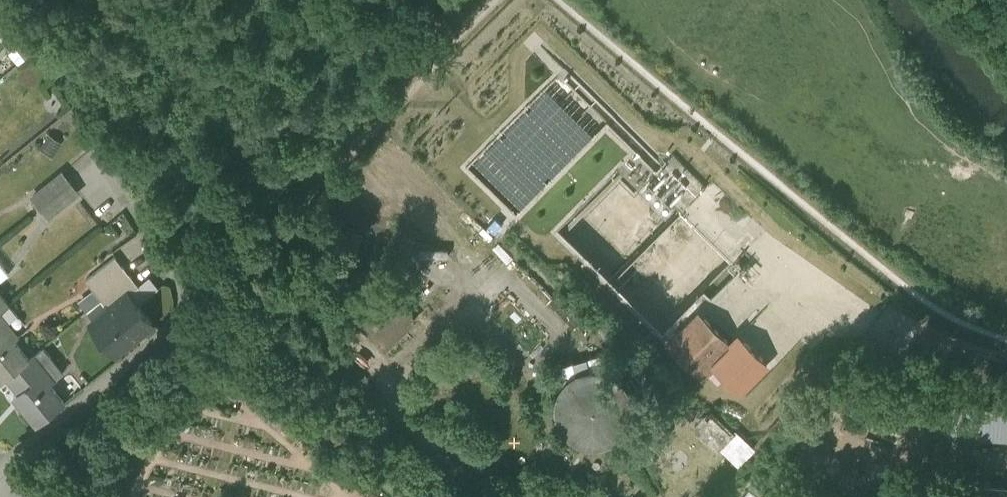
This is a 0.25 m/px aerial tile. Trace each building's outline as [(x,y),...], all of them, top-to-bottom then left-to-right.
[(62,172),(33,195),(41,205),(70,182),(62,172)] [(70,182),(41,205),(48,215),(78,191),(70,182)] [(115,256),(86,280),(94,291),(124,267),(115,256)] [(124,267),(94,291),(102,300),(131,276),(124,267)] [(371,272),(368,270),(363,268),(359,267),(355,267),(350,267),(347,268),(342,271),(339,273),(336,276),(334,279),(333,283),(332,286),(331,288),(331,292),(331,295),(332,298),(333,300),(334,302),(335,304),(337,307),(340,309),(342,311),(344,312),(348,314),(355,315),(355,320),(385,350),(415,320),(385,290),(380,290),(379,285),(377,281),(376,278),(374,275),(371,272)] [(131,276),(102,300),(110,310),(129,294),(139,286),(131,276)] [(9,303),(0,292),(0,310),(9,303)] [(110,310),(92,324),(115,353),(152,323),(129,294),(110,310)] [(2,381),(7,376),(30,358),(14,339),(20,335),(0,311),(0,379),(2,381)] [(699,316),(669,347),(700,377),(730,346),(699,316)] [(30,358),(7,376),(19,391),(14,396),(37,424),(65,402),(50,383),(55,379),(43,364),(52,357),(44,347),(35,354),(30,358)] [(593,372),(585,373),(581,374),(576,376),(572,378),(569,381),(565,385),(561,390),(559,395),(558,398),(557,400),(557,404),(556,407),(556,411),(557,414),(557,418),(558,422),(560,425),(562,430),(566,434),(570,438),(575,442),(581,444),(587,446),(595,447),(603,445),(607,444),(612,442),(615,439),(619,437),(622,433),(626,428),(628,423),(629,420),(630,416),(631,412),(631,407),(630,403),(630,400),(629,397),(628,394),(625,389),(621,384),(619,381),(616,379),(611,376),(605,374),(600,372),(593,372)] [(732,434),(711,414),(696,429),(717,449),(732,434)] [(958,468),(957,480),(953,479),(952,496),(1006,496),(1006,485),(982,483),(982,481),(971,480),(972,469),(958,468)] [(750,488),(743,496),(762,496),(750,488)]
